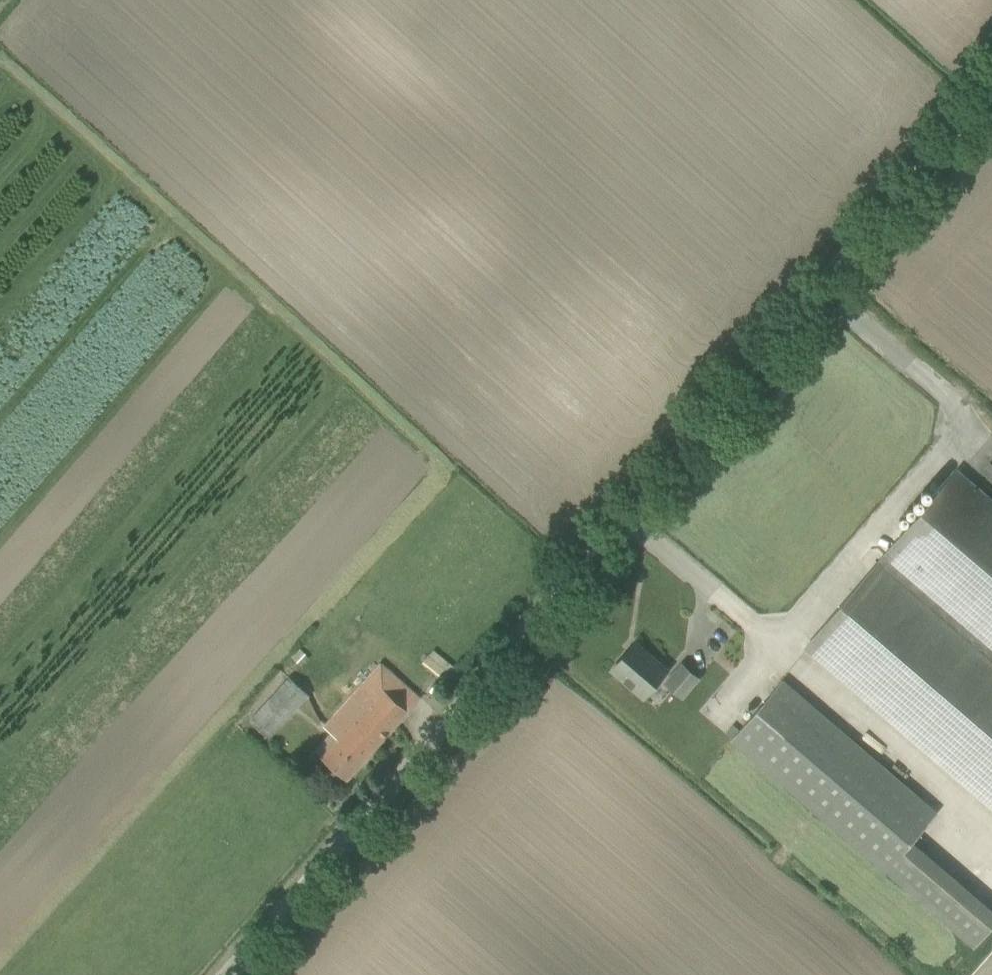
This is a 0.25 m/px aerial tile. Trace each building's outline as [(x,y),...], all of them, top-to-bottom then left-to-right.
[(808,650),(991,808),(991,499),(961,472),(888,557),(889,559),(882,566),(881,565),(808,650)] [(643,697),(667,670),(635,642),(612,669),(643,697)] [(298,648),(290,656),(300,665),(308,657),(298,648)] [(448,681),(459,669),(434,648),(424,660),(448,681)] [(339,739),(323,757),(347,778),(420,697),(382,662),(325,726),(339,739)] [(682,696),(698,678),(682,664),(666,683),(682,696)] [(251,719),(255,723),(269,736),(308,695),(289,677),(251,719)] [(731,739),(975,947),(991,927),(991,910),(912,841),(937,813),(782,680),(731,739)] [(978,960),(975,969),(972,968),(969,974),(991,974),(991,952),(978,960)]
